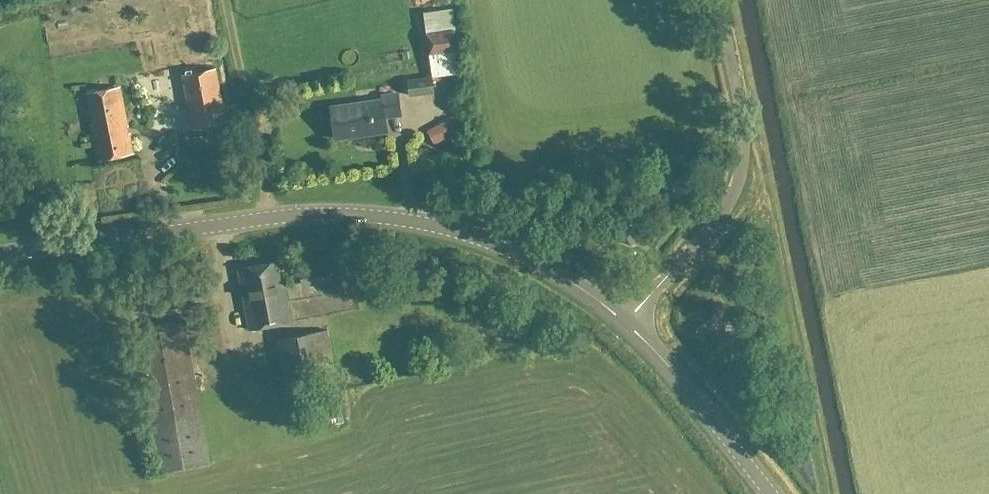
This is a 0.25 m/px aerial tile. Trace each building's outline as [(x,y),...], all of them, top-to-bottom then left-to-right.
[(422,9),(428,50),(457,46),(452,6),(422,9)] [(194,8),(176,15),(180,24),(197,18),(194,8)] [(183,75),(186,95),(193,129),(224,124),(215,70),(183,75)] [(409,96),(433,93),(431,78),(407,81),(409,96)] [(91,126),(97,160),(130,154),(122,108),(119,89),(89,94),(94,126),(91,126)] [(330,107),(334,139),(386,132),(384,119),(399,117),(396,94),(381,96),(381,100),(330,107)] [(446,137),(464,131),(459,114),(440,120),(446,137)] [(277,263),(238,270),(249,331),(293,323),(285,279),(280,280),(277,263)] [(327,269),(300,272),(302,284),(328,280),(327,269)] [(133,329),(159,472),(208,463),(182,320),(133,329)] [(314,378),(322,427),(342,423),(326,331),(289,338),(296,381),(314,378)]
